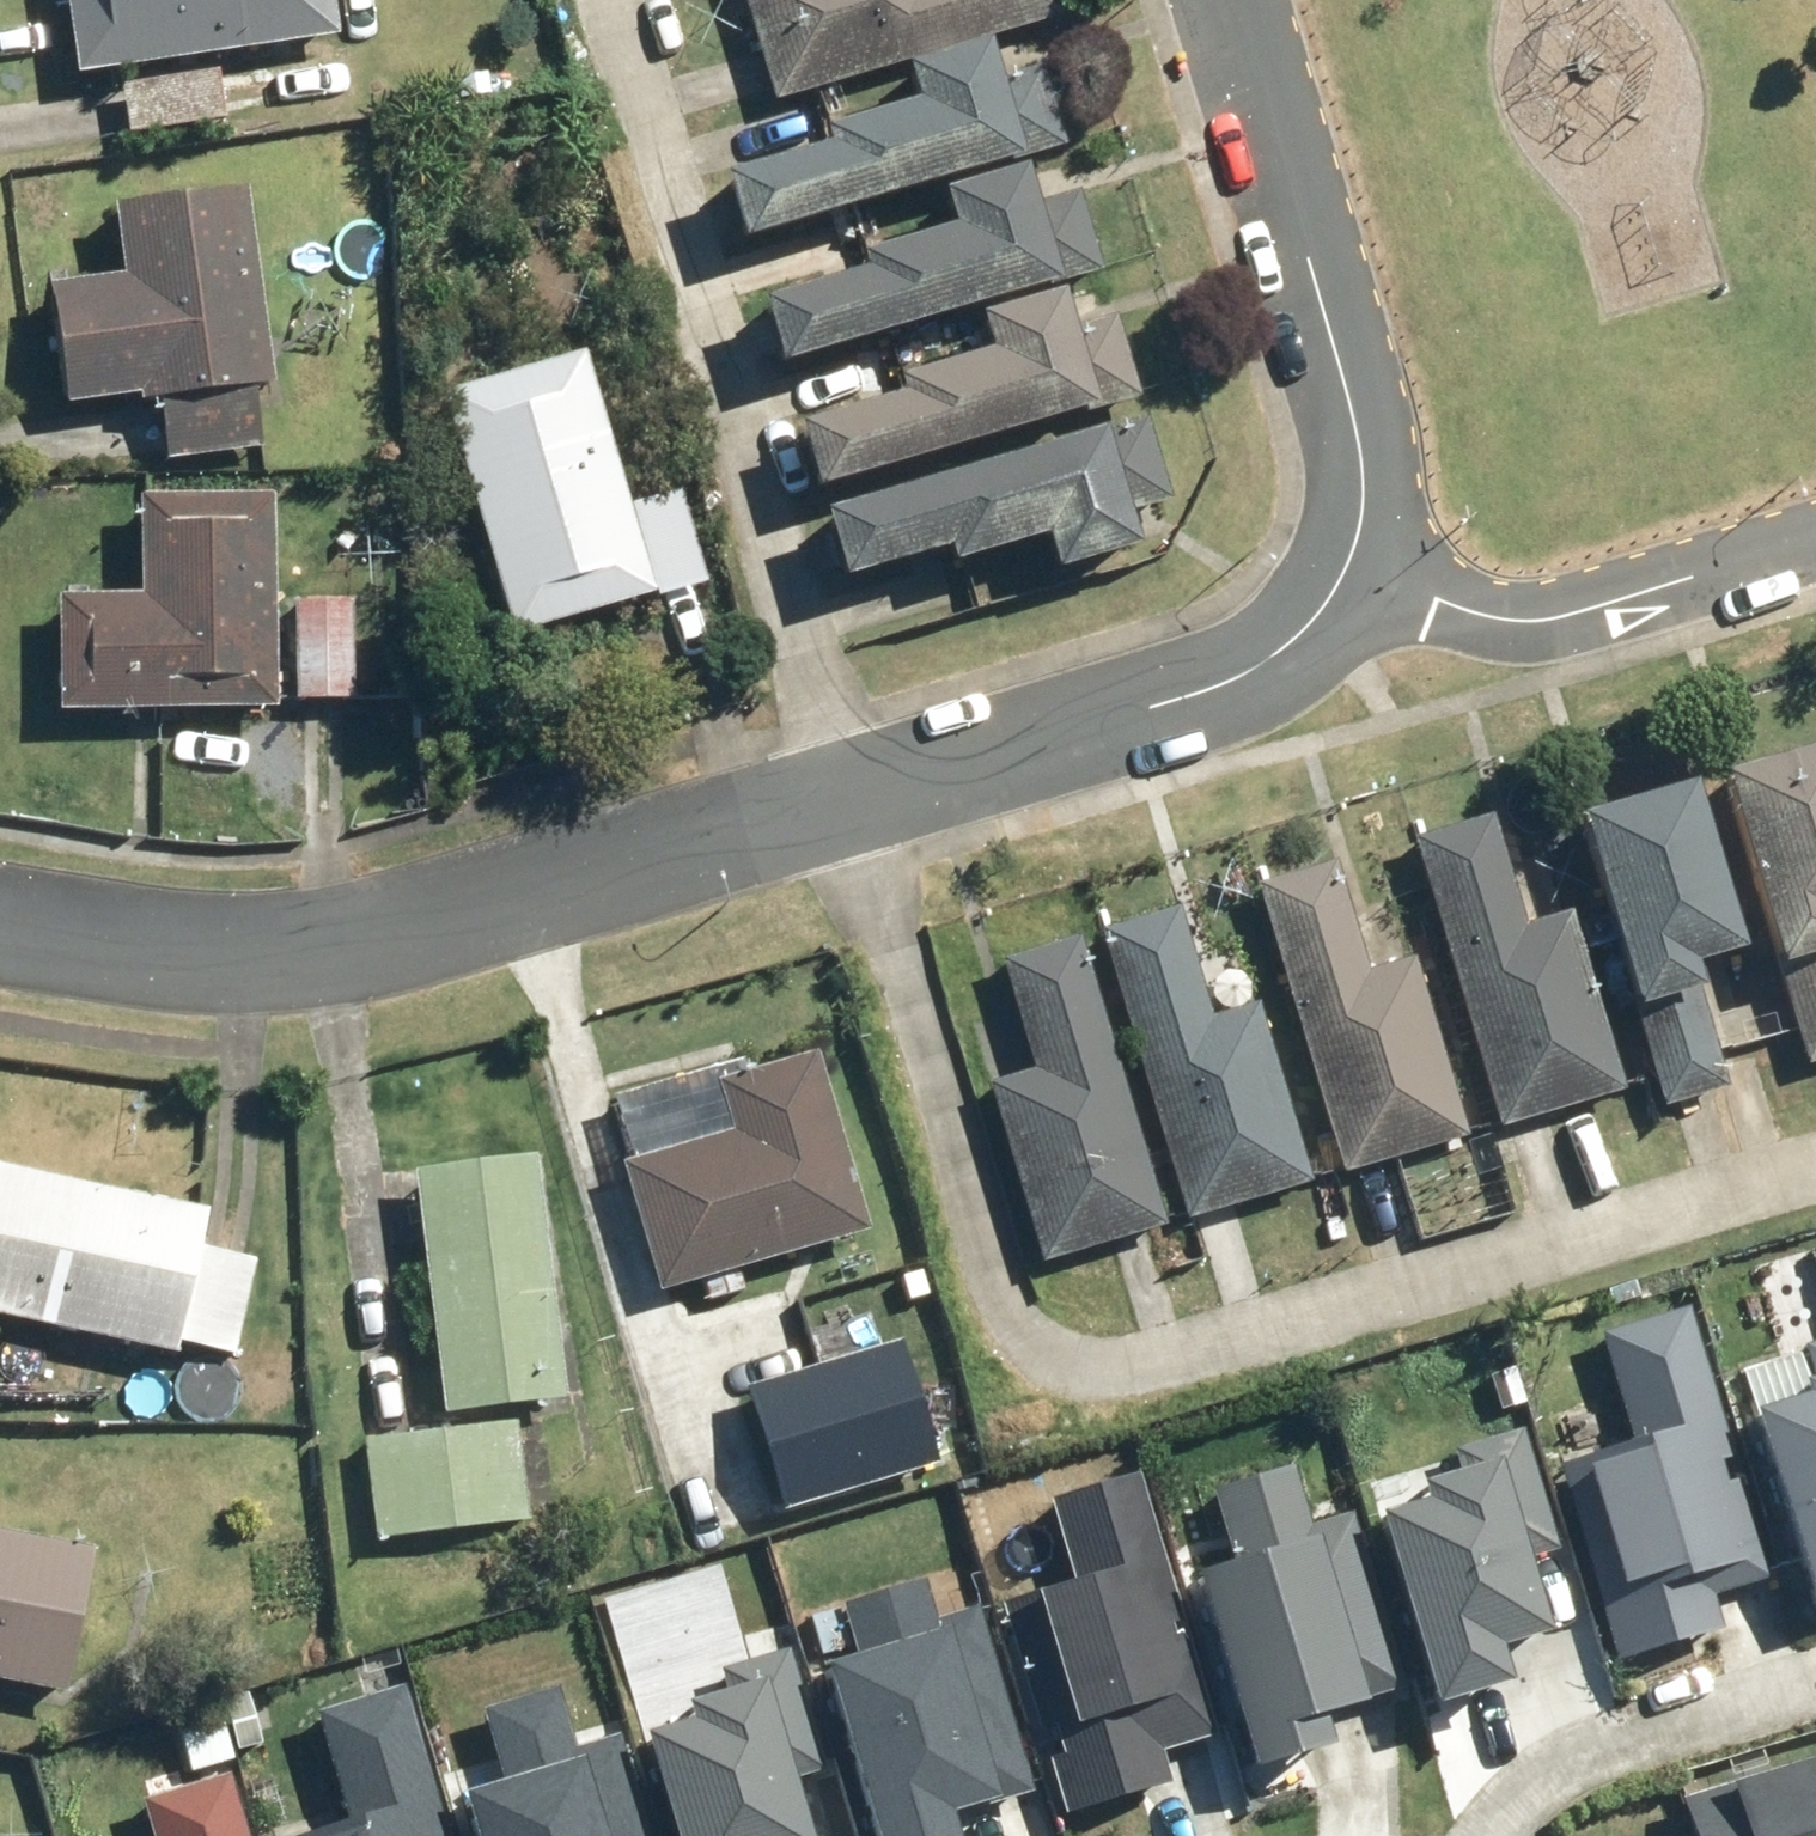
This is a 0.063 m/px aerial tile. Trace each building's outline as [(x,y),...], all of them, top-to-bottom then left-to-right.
[(120,139),(310,113),(302,54),(335,50),(329,0),(62,0),(73,85),(112,80),(120,139)] [(770,112),(893,79),(981,53),(1069,26),(1061,0),(736,0),(770,112)] [(1062,153),(1040,77),(993,92),(981,53),(893,79),(905,118),(705,178),(728,253),(927,193),(1013,168),(1062,153)] [(927,193),(940,237),(851,263),(856,281),(746,314),(766,379),(966,319),(1055,292),(1098,279),(1070,186),(1022,200),(1013,168),(927,193)] [(267,461),(248,199),(103,206),(109,289),(47,294),(55,414),(152,407),(157,469),(267,461)] [(966,319),(978,358),(884,386),(889,403),(782,435),(803,505),(1136,405),(1111,323),(1068,336),(1055,292),(966,319)] [(623,502),(584,349),(435,387),(501,646),(706,593),(679,488),(623,502)] [(808,521),(832,598),(936,567),(940,580),(1030,553),(1041,591),(1133,563),(1122,526),(1166,513),(1138,422),(808,521)] [(272,497),(135,496),(134,601),(49,600),(48,722),(270,724),(272,497)] [(352,600),(290,599),(289,704),(350,705),(352,600)] [(1709,776),(1804,1073),(1815,1069),(1815,743),(1709,776)] [(1680,784),(1565,821),(1655,1116),(1723,1094),(1684,975),(1736,958),(1680,784)] [(1486,817),(1407,841),(1493,1130),(1619,1093),(1565,913),(1519,926),(1486,817)] [(1329,864),(1251,887),(1337,1174),(1459,1138),(1406,960),(1361,974),(1329,864)] [(1172,911),(1094,934),(1180,1221),(1302,1185),(1250,1007),(1205,1021),(1172,911)] [(1159,1227),(1070,940),(993,963),(1027,1073),(979,1087),(1034,1265),(1159,1227)] [(621,1159),(613,1161),(652,1303),(866,1245),(814,1055),(746,1073),(743,1063),(605,1100),(621,1159)] [(545,1156),(404,1166),(421,1415),(355,1419),(363,1539),(531,1528),(523,1410),(562,1407),(545,1156)] [(0,1170),(0,1326),(171,1361),(174,1347),(222,1357),(242,1257),(196,1247),(203,1211),(0,1170)] [(1760,1567),(1681,1303),(1592,1330),(1623,1435),(1563,1452),(1624,1657),(1723,1627),(1710,1582),(1760,1567)] [(894,1339),(724,1388),(761,1519),(932,1470),(894,1339)] [(1794,1347),(1807,1386),(1736,1409),(1804,1620),(1815,1616),(1815,1340),(1794,1347)] [(1409,1500),(1364,1513),(1423,1713),(1500,1690),(1488,1651),(1538,1637),(1517,1565),(1553,1555),(1518,1435),(1455,1453),(1459,1467),(1404,1483),(1409,1500)] [(1298,1522),(1283,1466),(1201,1488),(1222,1569),(1186,1578),(1238,1773),(1314,1753),(1305,1720),(1391,1698),(1342,1510),(1298,1522)] [(1206,1740),(1136,1472),(1041,1496),(1065,1586),(1002,1602),(1058,1812),(1163,1785),(1155,1754),(1206,1740)] [(52,1699),(80,1546),(0,1532),(0,1689),(52,1699)] [(869,1835),(955,1835),(946,1807),(1024,1784),(969,1598),(932,1609),(920,1569),(833,1594),(848,1645),(815,1654),(869,1835)] [(781,1653),(715,1672),(720,1688),(670,1703),(677,1727),(630,1741),(657,1835),(793,1835),(778,1783),(816,1772),(781,1653)] [(476,1835),(650,1835),(619,1721),(578,1732),(562,1673),(485,1694),(507,1775),(463,1787),(476,1835)] [(408,1675),(313,1703),(345,1809),(283,1828),(286,1835),(456,1835),(408,1675)] [(1670,1802),(1680,1835),(1815,1835),(1815,1760),(1670,1802)] [(231,1765),(150,1788),(163,1835),(251,1835),(231,1765)]
